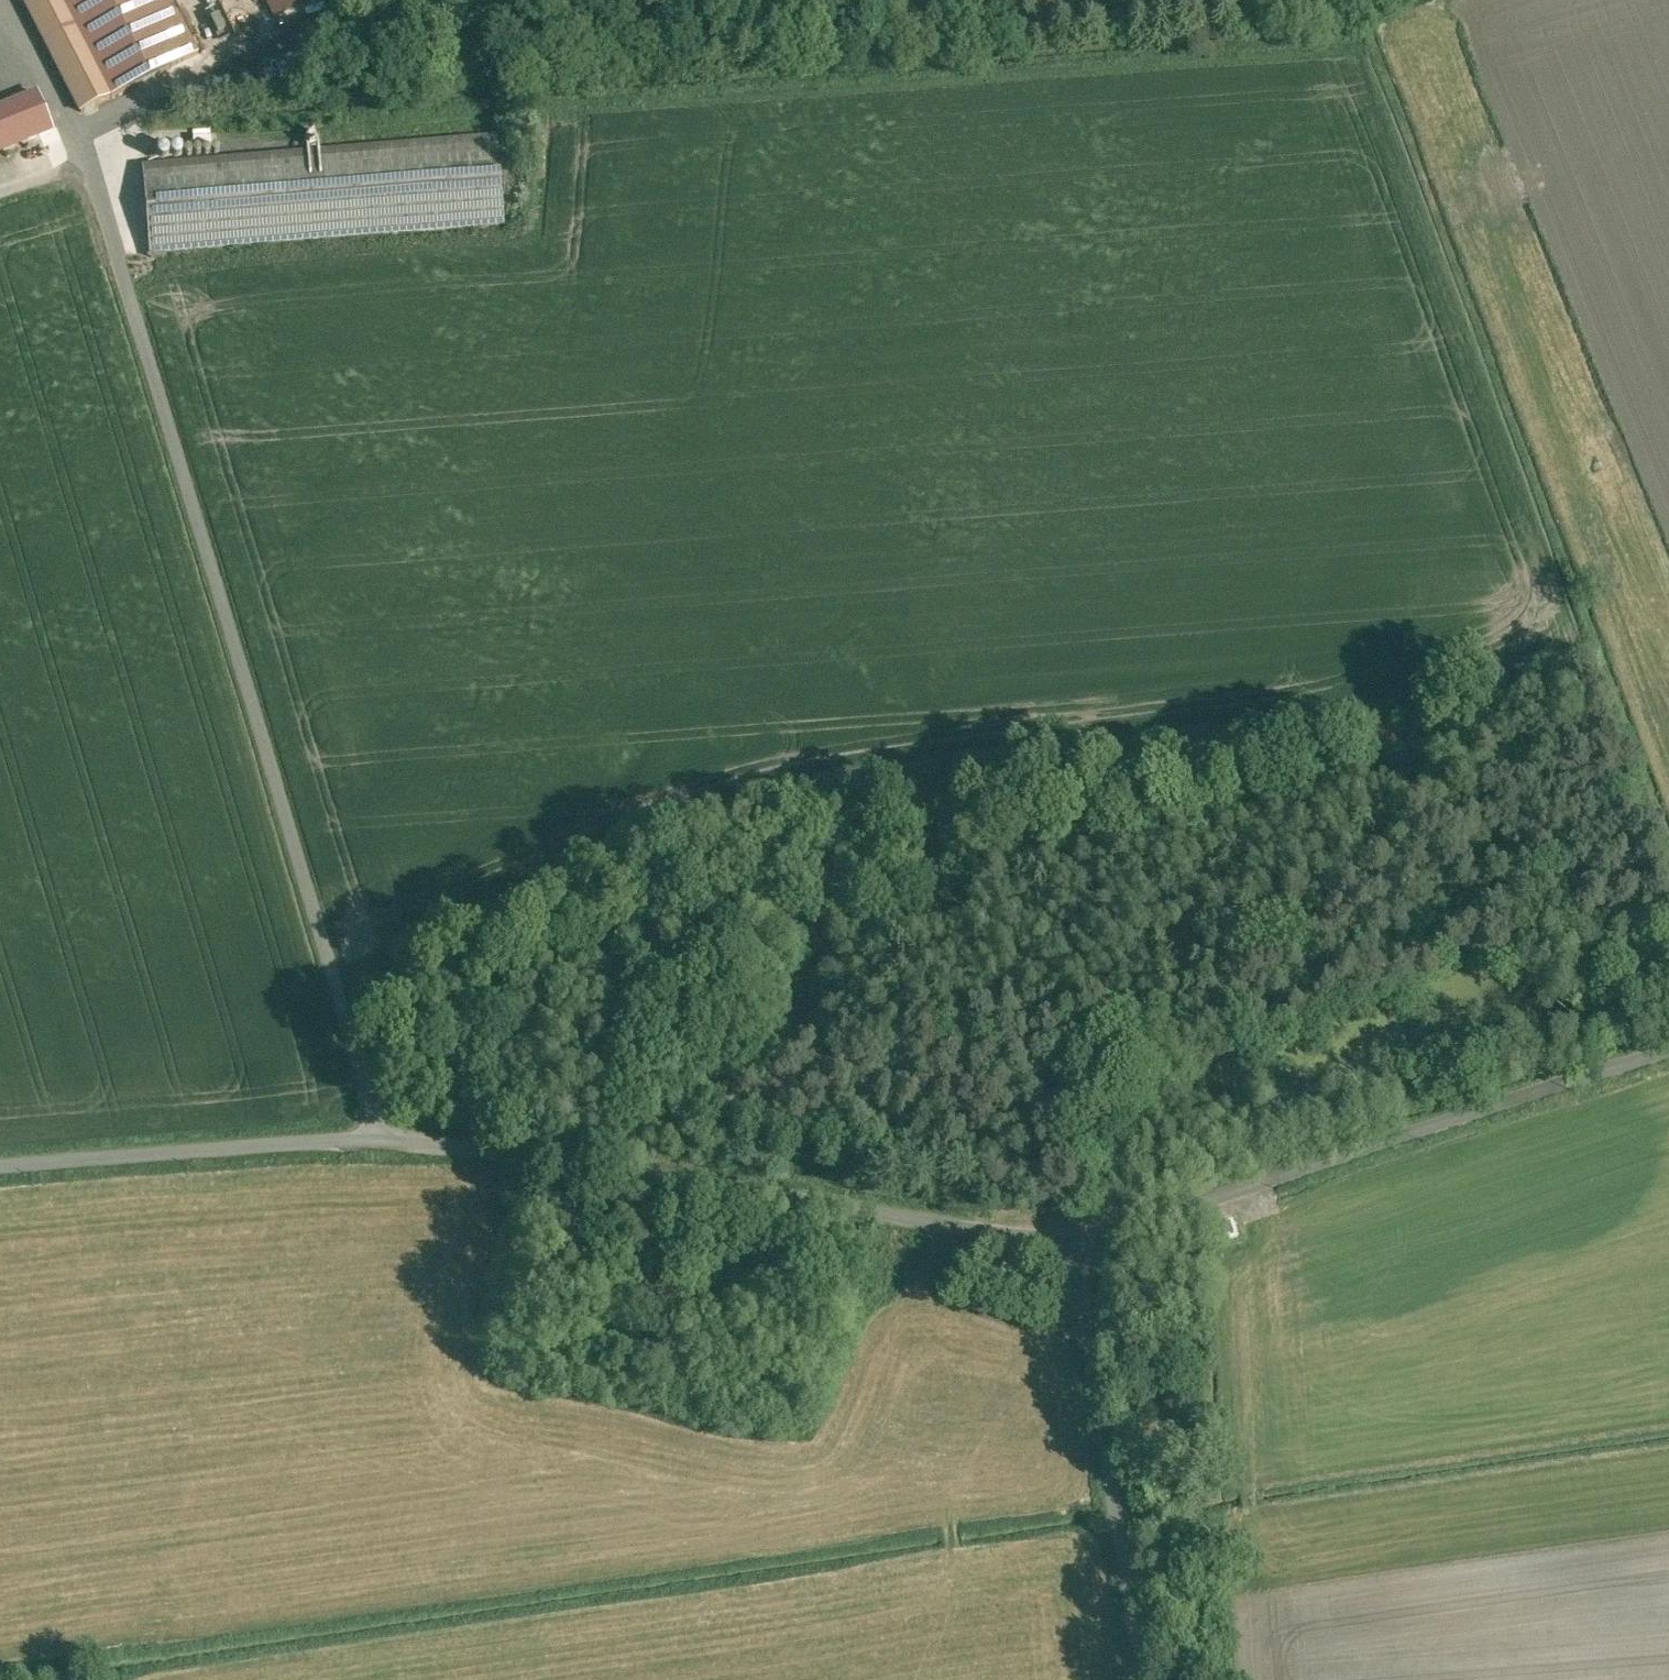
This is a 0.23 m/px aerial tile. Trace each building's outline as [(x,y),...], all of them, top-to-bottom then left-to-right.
[(80,115),(197,56),(169,0),(22,0),(80,115)] [(277,10),(297,0),(272,0),(277,10)] [(51,133),(24,87),(0,97),(0,155),(51,133)] [(497,144),(148,173),(155,257),(503,228),(497,144)]
